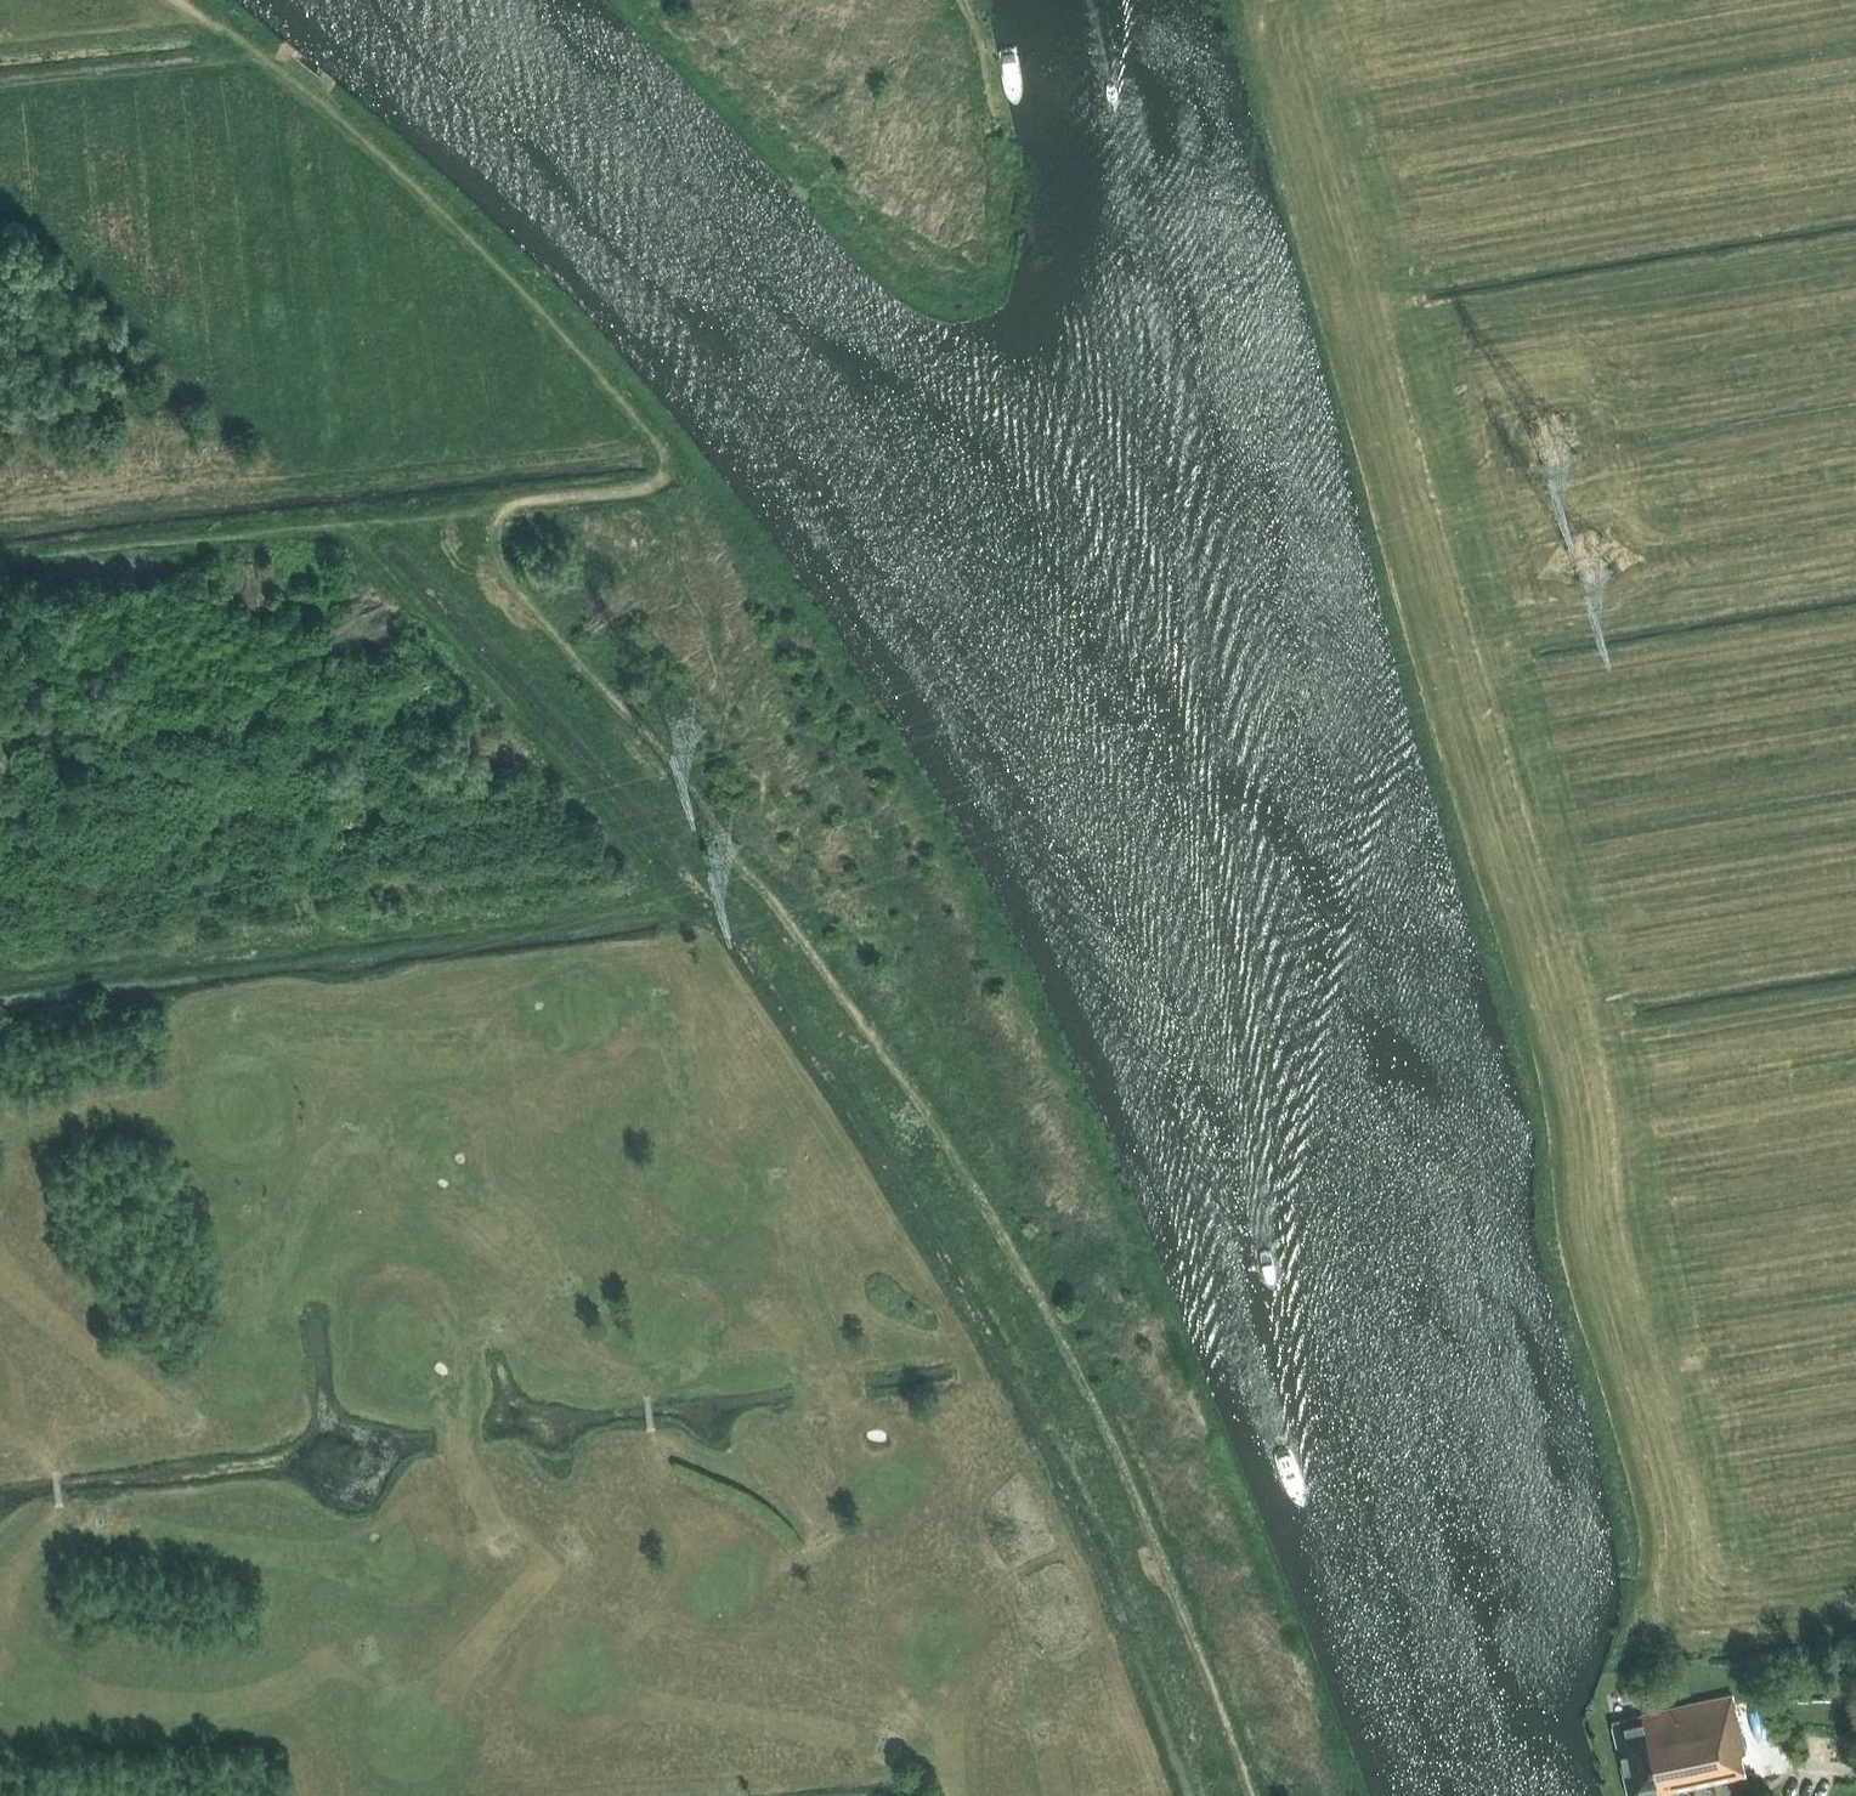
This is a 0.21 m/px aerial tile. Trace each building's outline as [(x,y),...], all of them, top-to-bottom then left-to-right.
[(1734,1696),(1642,1715),(1640,1708),(1624,1711),(1625,1718),(1615,1721),(1630,1795),(1661,1795),(1747,1777),(1743,1757),(1746,1756),(1734,1696)]
